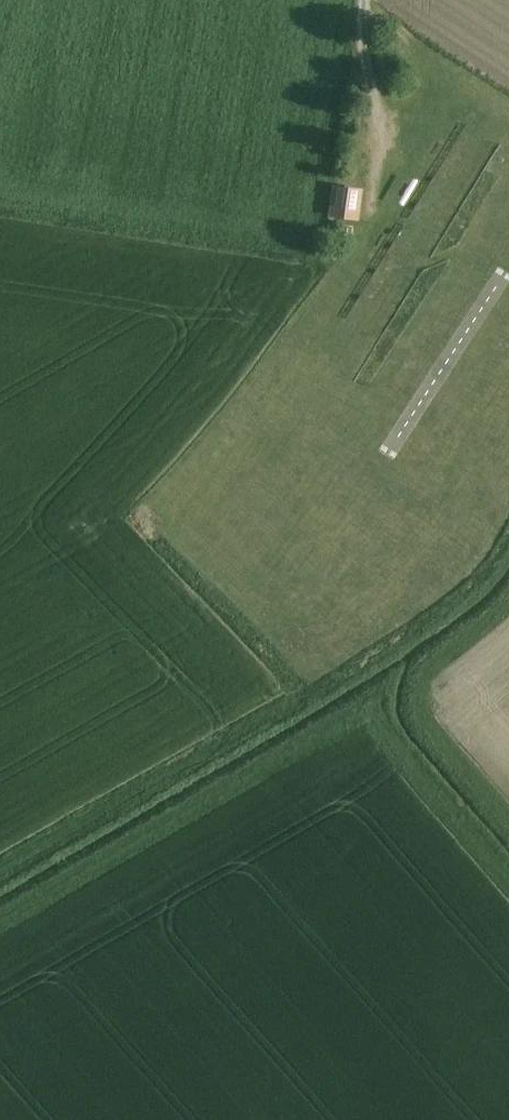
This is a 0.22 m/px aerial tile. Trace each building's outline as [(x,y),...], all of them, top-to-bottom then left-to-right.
[(347,190),(335,188),(331,214),(344,216),(347,190)] [(359,191),(347,190),(344,216),(355,218),(359,191)]
